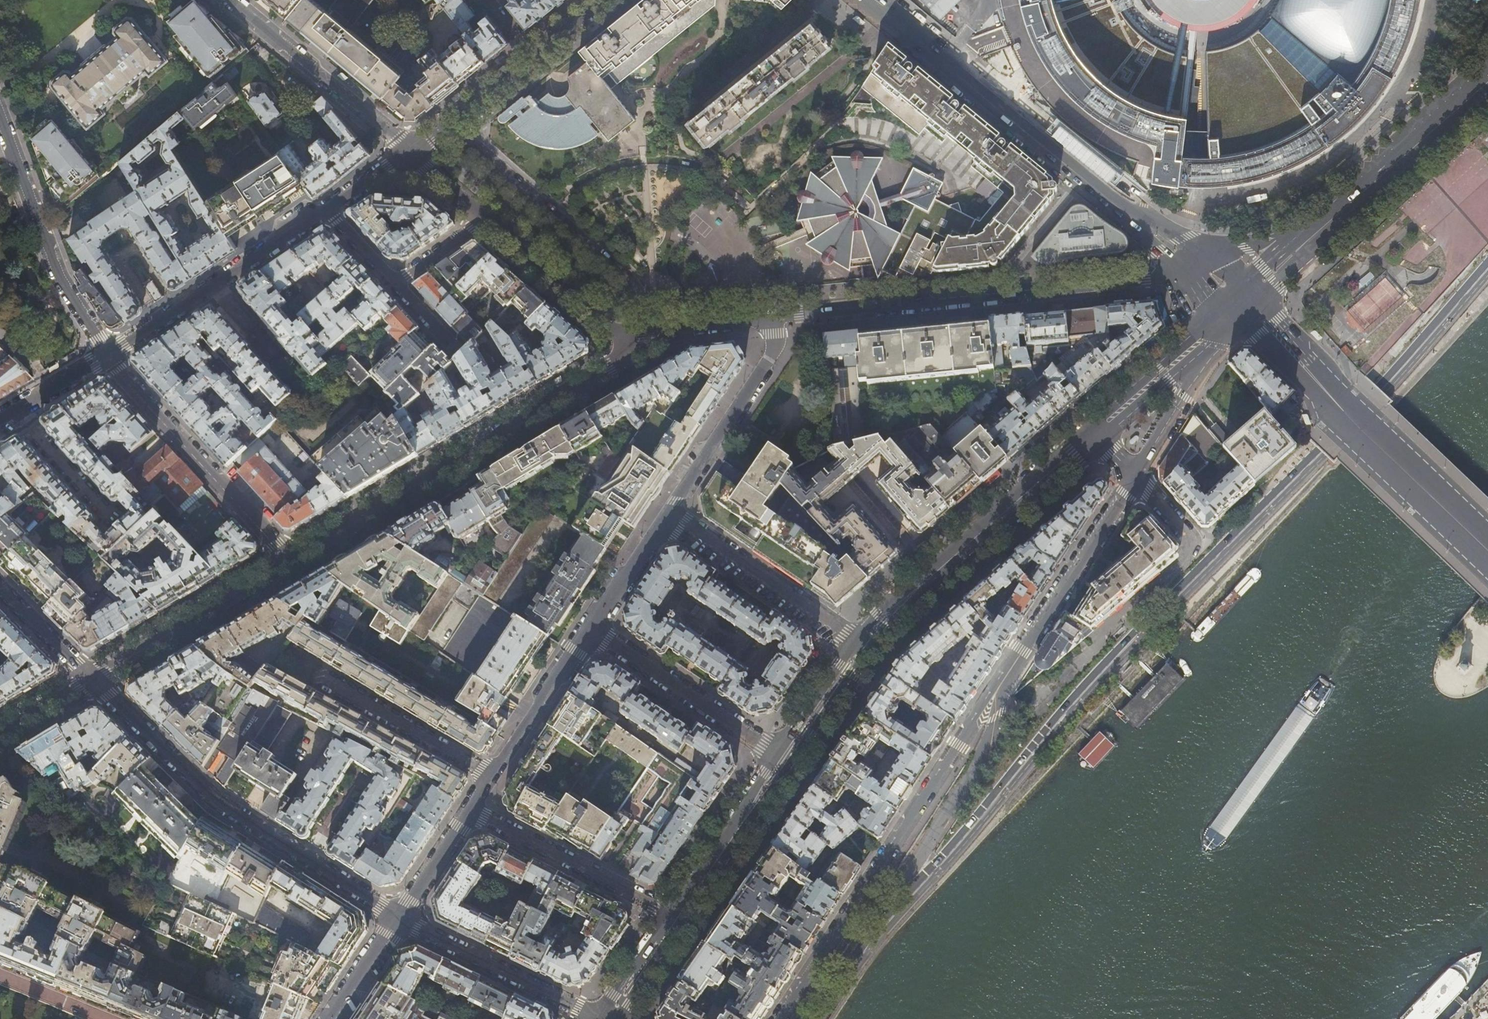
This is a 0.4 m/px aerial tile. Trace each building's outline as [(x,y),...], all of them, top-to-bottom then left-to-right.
[(203,91),(224,74),(226,72),(249,51),(244,45),(246,42),(242,39),(240,40),(230,29),(227,32),(225,30),(228,27),(223,23),(217,18),(216,18),(212,14),(209,16),(208,14),(210,12),(199,3),(198,3),(195,0),(194,0),(169,21),(179,33),(175,35),(208,74),(197,83),(203,91)] [(288,19),(303,0),(267,0),(271,2),(273,5),(273,6),(273,7),(288,19)] [(327,13),(311,0),(303,0),(288,19),(335,58),(383,98),(398,80),(405,72),(377,49),(374,52),(345,28),(349,24),(352,26),(373,0),(337,0),(327,13)] [(439,3),(437,0),(429,0),(427,2),(406,18),(416,30),(444,9),(439,3)] [(462,0),(443,0),(439,3),(444,9),(463,33),(471,27),(467,21),(474,15),(465,4),(462,0)] [(513,1),(508,4),(509,6),(509,7),(515,15),(516,15),(524,25),(528,22),(530,26),(536,21),(543,15),(542,15),(558,2),(559,3),(562,0),(512,0),(513,1)] [(715,4),(716,0),(645,0),(644,0),(645,1),(646,3),(643,5),(640,1),(624,14),(609,25),(613,29),(610,31),(608,30),(605,31),(604,33),(604,34),(604,35),(605,36),(602,38),(599,34),(596,36),(586,44),(579,50),(588,61),(591,61),(611,88),(715,4)] [(780,11),(791,0),(765,0),(780,11)] [(1396,67),(1402,54),(1408,41),(1412,27),(1416,13),(1418,0),(1150,0),(1151,0),(1154,4),(1158,8),(1165,13),(1171,17),(1176,19),(1181,21),(1186,22),(1190,23),(1187,50),(1181,49),(1174,47),(1168,45),(1161,43),(1155,39),(1148,35),(1138,27),(1133,22),(1128,16),(1124,10),(1119,1),(1122,0),(1021,0),(1023,10),(1027,22),(1031,34),(1036,45),(1042,56),(1048,67),(1056,77),(1064,87),(1072,96),(1082,104),(1091,112),(1102,119),(1112,125),(1124,131),(1135,136),(1147,140),(1159,143),(1156,156),(1152,179),(1169,182),(1177,183),(1183,184),(1197,185),(1212,184),(1226,183),(1240,181),(1254,178),(1268,174),(1281,170),(1294,164),(1307,157),(1320,150),(1331,142),(1343,133),(1353,124),(1363,113),(1369,107),(1373,103),(1381,91),(1389,79),(1393,72),(1396,67)] [(474,31),(471,27),(463,33),(465,35),(474,47),(478,43),(482,47),(478,51),(486,61),(500,50),(509,43),(487,15),(480,21),(482,24),(474,31)] [(51,84),(87,127),(105,113),(102,108),(118,95),(124,102),(126,100),(127,101),(136,93),(135,93),(137,91),(131,84),(146,71),(150,76),(168,61),(132,18),(128,18),(114,28),(114,33),(117,37),(106,46),(105,45),(85,61),(83,63),(84,64),(72,74),(69,70),(64,70),(52,80),(51,84)] [(688,122),(707,145),(830,47),(826,41),(828,40),(825,36),(823,38),(819,33),(821,32),(818,28),(816,29),(811,24),(688,122)] [(478,51),(474,47),(465,35),(459,40),(456,37),(454,36),(449,40),(449,42),(452,46),(438,57),(460,82),(473,72),(486,61),(478,51)] [(909,63),(890,47),(886,52),(893,58),(905,68),(909,63)] [(447,93),(460,82),(438,57),(432,49),(418,60),(429,73),(418,82),(420,85),(435,103),(447,93)] [(1004,67),(1006,52),(996,51),(994,65),(1004,67)] [(916,78),(914,76),(915,75),(916,74),(916,72),(916,71),(915,69),(913,68),(911,68),(909,69),(907,70),(905,68),(893,58),(886,52),(878,63),(871,72),(861,87),(919,136),(925,129),(942,144),(948,138),(957,145),(958,143),(959,144),(971,129),(970,128),(973,125),(963,116),(962,115),(963,114),(963,113),(963,110),(962,108),(960,107),(958,107),(956,107),(955,109),(952,107),(938,96),(916,78)] [(611,88),(591,61),(588,61),(588,62),(577,70),(569,77),(570,79),(571,82),(571,83),(571,87),(571,89),(569,91),(568,93),(565,95),(562,96),(560,96),(556,96),(554,94),(550,92),(543,97),(532,106),(523,95),(499,115),(499,116),(499,119),(501,121),(504,121),(505,121),(506,120),(517,112),(520,115),(520,116),(522,118),(525,121),(528,124),(530,126),(534,128),(538,130),(541,131),(543,132),(547,133),(550,134),(554,135),(559,135),(562,135),(566,134),(570,134),(573,133),(576,132),(580,131),(583,129),(587,127),(590,125),(591,124),(595,122),(603,132),(609,141),(635,121),(636,120),(611,88)] [(956,101),(921,72),(916,78),(938,96),(952,107),(956,101)] [(238,93),(226,77),(224,74),(203,91),(181,110),(186,117),(195,128),(201,124),(200,123),(238,93)] [(413,93),(398,80),(383,98),(398,110),(406,117),(407,119),(416,119),(416,118),(426,110),(435,103),(420,85),(413,93)] [(249,101),(266,125),(282,113),(266,91),(259,97),(258,95),(256,96),(249,101)] [(342,119),(323,96),(316,102),(315,102),(313,102),(312,102),(311,104),(311,105),(312,106),(313,107),(314,107),(316,106),(343,139),(334,146),(332,143),(330,143),(329,144),(324,138),(320,138),(317,134),(312,137),(343,176),(357,165),(371,154),(361,142),(355,135),(342,119)] [(158,221),(170,241),(172,245),(177,253),(180,258),(193,278),(215,263),(237,249),(228,236),(207,201),(173,148),(180,142),(172,131),(174,127),(186,117),(181,110),(120,161),(137,188),(152,212),(158,221)] [(1002,139),(968,111),(963,116),(973,125),(985,134),(991,139),(997,144),(1002,139)] [(530,126),(528,124),(525,121),(522,118),(520,116),(520,115),(509,124),(513,129),(516,132),(522,137),(533,143),(544,147),(551,148),(559,149),(564,149),(572,148),(576,147),(583,144),(592,140),(599,135),(591,124),(590,125),(587,127),(583,129),(580,131),(576,132),(573,133),(570,134),(566,134),(562,135),(559,135),(554,135),(550,134),(547,133),(543,132),(541,131),(538,130),(534,128),(530,126)] [(61,197),(67,205),(114,165),(107,157),(94,168),(52,118),(31,136),(35,140),(33,142),(36,148),(39,156),(41,154),(43,156),(40,159),(43,163),(42,164),(47,179),(50,177),(51,179),(48,181),(52,187),(57,193),(53,196),(55,202),(61,197)] [(898,143),(852,119),(849,125),(846,131),(892,154),(898,143)] [(969,151),(981,137),(982,138),(985,134),(973,125),(970,128),(971,129),(959,144),(958,143),(957,145),(968,154),(970,152),(969,151)] [(1019,162),(1008,153),(1006,151),(1007,149),(1007,148),(1007,145),(1006,144),(1004,143),(1002,143),(1001,144),(999,146),(997,144),(991,139),(985,134),(982,138),(981,137),(969,151),(970,152),(968,154),(977,162),(972,168),(997,189),(1019,162)] [(280,151),(281,153),(302,181),(314,197),(333,185),(343,176),(312,137),(307,141),(310,145),(310,149),(317,159),(306,167),(289,144),(280,151)] [(1023,157),(1012,148),(1008,153),(1019,162),(1023,157)] [(281,153),(238,181),(260,214),(281,199),(299,187),(298,184),(302,181),(281,153)] [(857,211),(882,164),(864,158),(861,158),(861,157),(860,156),(859,155),(858,155),(857,155),(856,155),(854,157),(854,158),(849,157),(832,160),(815,174),(806,190),(806,194),(804,194),(802,195),(802,196),(802,198),(804,200),(803,204),(802,222),(805,229),(806,234),(810,244),(822,255),(826,257),(825,260),(825,261),(827,262),(828,262),(830,262),(832,261),(834,263),(851,269),(865,267),(874,266),(875,266),(882,270),(882,271),(883,271),(896,278),(900,270),(914,277),(916,272),(918,268),(930,274),(931,271),(952,232),(965,238),(975,220),(963,213),(961,212),(959,202),(949,206),(936,199),(937,198),(939,199),(941,198),(941,196),(940,194),(939,194),(943,184),(934,180),(934,179),(934,177),(933,175),(931,175),(930,176),(929,177),(914,169),(902,192),(907,194),(908,199),(906,203),(914,207),(900,235),(859,214),(859,212),(857,211)] [(1042,212),(1053,198),(1053,194),(1054,193),(1056,192),(1056,191),(1057,189),(1056,187),(1054,186),(1053,185),(1053,182),(1047,177),(1036,167),(1023,157),(1019,162),(997,189),(987,201),(983,205),(975,220),(965,238),(952,232),(931,271),(934,274),(953,273),(983,269),(988,269),(988,266),(989,265),(992,267),(994,267),(995,266),(997,264),(998,262),(998,260),(999,260),(1001,262),(1004,259),(1018,241),(1032,224),(1042,212)] [(806,190),(815,174),(811,172),(806,190)] [(238,180),(207,201),(228,236),(245,224),(260,214),(238,181),(238,180)] [(146,216),(152,212),(137,188),(88,220),(89,222),(66,237),(82,261),(86,259),(94,271),(88,275),(126,321),(132,317),(133,317),(136,315),(139,313),(141,310),(141,306),(140,304),(131,291),(132,291),(127,284),(127,285),(122,278),(122,277),(118,271),(117,271),(101,247),(103,238),(122,226),(131,228),(146,252),(150,259),(151,259),(156,266),(160,273),(170,286),(171,287),(174,288),(178,288),(182,285),(183,285),(186,283),(186,282),(193,278),(180,258),(175,261),(172,256),(177,253),(172,245),(167,248),(165,244),(170,241),(158,221),(152,225),(146,216)] [(71,205),(75,211),(88,202),(84,196),(71,205)] [(375,212),(375,198),(372,198),(360,206),(348,213),(348,214),(348,215),(348,216),(365,234),(378,247),(392,234),(393,234),(387,228),(387,225),(383,221),(378,226),(375,222),(380,218),(378,216),(375,212)] [(403,200),(375,198),(375,212),(378,216),(389,217),(388,219),(392,218),(392,222),(392,223),(393,224),(394,225),(401,225),(402,225),(403,224),(403,222),(410,223),(410,222),(417,223),(419,221),(425,217),(426,201),(403,200)] [(429,202),(426,201),(425,217),(419,221),(421,224),(411,231),(422,248),(435,239),(454,225),(454,224),(444,215),(429,202)] [(1039,248),(1030,259),(1032,262),(1036,264),(1038,265),(1041,266),(1047,267),(1053,267),(1054,266),(1058,267),(1062,268),(1079,266),(1105,263),(1110,262),(1112,261),(1115,259),(1117,256),(1122,255),(1124,255),(1126,252),(1127,250),(1128,248),(1128,247),(1128,245),(1127,242),(1126,241),(1119,236),(1108,226),(1088,210),(1083,206),(1079,206),(1072,207),(1064,218),(1054,230),(1039,248)] [(309,240),(291,252),(308,270),(311,273),(316,269),(315,267),(322,263),(320,260),(322,259),(328,266),(327,267),(331,272),(333,271),(337,275),(338,274),(354,258),(341,244),(326,228),(309,240)] [(794,238),(806,234),(805,229),(792,233),(794,238)] [(393,235),(392,234),(378,247),(385,255),(388,257),(392,259),(402,259),(405,259),(407,258),(411,255),(422,248),(411,231),(405,231),(398,236),(396,234),(393,235)] [(764,249),(794,238),(792,233),(762,243),(764,249)] [(468,246),(462,250),(479,268),(491,256),(486,252),(474,242),(468,246)] [(822,255),(810,244),(806,246),(822,255)] [(456,255),(449,260),(468,280),(479,268),(462,250),(456,255)] [(278,294),(308,270),(291,252),(276,262),(260,273),(275,290),(278,294)] [(500,265),(491,256),(479,268),(468,280),(458,289),(468,298),(471,294),(471,290),(476,286),(475,285),(480,286),(483,283),(490,289),(489,289),(490,290),(507,274),(509,272),(500,265)] [(365,270),(354,258),(338,274),(342,279),(327,291),(339,304),(353,291),(354,290),(354,289),(353,288),(355,286),(361,292),(375,280),(365,270)] [(436,268),(445,278),(457,291),(458,289),(468,280),(449,260),(443,264),(436,268)] [(850,273),(851,269),(834,263),(850,273)] [(883,271),(882,271),(882,270),(875,266),(874,266),(878,280),(883,271)] [(123,323),(126,321),(88,275),(82,268),(75,274),(98,309),(106,323),(118,326),(123,323)] [(270,294),(275,290),(260,273),(253,278),(239,287),(239,289),(239,291),(252,306),(264,320),(274,311),(277,315),(282,311),(280,309),(286,303),(283,299),(278,294),(272,300),(270,297),(270,294)] [(455,293),(457,291),(445,278),(438,285),(430,276),(431,275),(429,273),(424,277),(413,285),(437,311),(455,293)] [(507,274),(490,290),(500,300),(492,308),(494,310),(490,314),(495,320),(525,291),(517,284),(507,274)] [(144,285),(155,302),(163,297),(152,280),(144,285)] [(387,294),(375,280),(361,292),(367,298),(367,302),(351,316),(359,325),(366,332),(372,326),(372,323),(381,314),(387,320),(400,307),(387,294)] [(527,288),(525,291),(495,320),(495,321),(499,324),(510,314),(516,314),(527,325),(547,305),(537,297),(527,288)] [(479,295),(482,299),(488,293),(484,290),(479,295)] [(341,305),(339,304),(327,291),(297,316),(300,320),(307,328),(317,320),(326,330),(316,338),(319,341),(328,352),(359,325),(351,316),(346,310),(337,317),(333,311),(341,305)] [(286,296),(283,299),(286,303),(288,306),(290,307),(301,298),(297,293),(289,299),(286,296)] [(459,297),(455,293),(437,311),(445,319),(453,328),(466,314),(469,312),(461,305),(464,302),(461,300),(463,297),(461,295),(459,297)] [(1168,329),(1158,302),(1153,303),(1156,313),(1161,325),(1146,339),(1141,343),(1145,348),(1168,329)] [(1106,307),(1108,327),(1118,326),(1123,332),(1113,339),(1112,335),(1109,335),(1109,340),(1097,351),(1112,368),(1123,358),(1141,343),(1146,339),(1161,325),(1156,313),(1153,303),(1130,305),(1106,307)] [(555,312),(547,305),(527,325),(524,328),(522,329),(525,331),(526,332),(527,330),(530,332),(529,333),(532,335),(537,329),(547,337),(555,329),(553,327),(560,317),(555,312)] [(244,342),(230,326),(212,307),(210,306),(200,313),(188,321),(205,340),(209,345),(216,352),(222,347),(230,356),(244,342)] [(409,317),(400,307),(387,320),(385,321),(391,328),(385,334),(391,339),(392,337),(398,343),(401,346),(414,332),(419,328),(409,317)] [(1071,311),(1065,312),(1068,339),(1068,341),(1081,339),(1081,336),(1092,335),(1092,337),(1087,338),(1089,340),(1097,351),(1109,340),(1109,335),(1108,327),(1106,307),(1088,309),(1071,311)] [(294,325),(282,311),(277,315),(274,311),(264,320),(292,352),(313,377),(327,364),(313,347),(319,341),(316,338),(315,336),(314,336),(306,343),(303,339),(311,332),(309,330),(307,328),(300,320),(294,325)] [(1036,315),(1023,316),(1027,346),(1026,346),(1026,349),(1043,347),(1042,342),(1068,339),(1065,312),(1056,313),(1036,315)] [(466,314),(453,328),(460,336),(469,345),(469,346),(480,335),(483,332),(466,314)] [(1026,346),(1027,346),(1023,316),(1009,317),(989,319),(994,364),(995,371),(1031,366),(1026,349),(1026,346)] [(587,354),(588,342),(586,339),(577,332),(560,317),(553,327),(555,329),(547,337),(545,342),(544,344),(543,346),(543,348),(543,349),(541,351),(548,363),(546,364),(552,375),(570,364),(587,354)] [(905,328),(858,332),(859,349),(860,356),(856,357),(858,377),(864,442),(879,438),(887,436),(930,425),(940,436),(967,412),(963,408),(992,392),(996,390),(996,389),(995,371),(994,364),(989,319),(973,321),(905,328)] [(200,344),(205,340),(188,321),(173,331),(159,341),(178,362),(179,363),(188,356),(190,358),(189,358),(188,361),(198,372),(207,364),(207,365),(214,359),(207,353),(206,354),(200,348),(200,344)] [(527,367),(512,340),(508,336),(493,322),(488,328),(507,361),(508,360),(510,366),(512,366),(512,367),(502,372),(517,396),(527,390),(537,384),(531,373),(527,375),(524,369),(527,367)] [(512,340),(522,329),(524,328),(520,324),(508,336),(512,340)] [(309,330),(311,332),(314,336),(315,336),(319,333),(313,327),(309,330)] [(525,331),(522,329),(512,340),(527,367),(531,373),(537,384),(543,380),(552,375),(546,364),(548,363),(541,351),(539,352),(535,354),(535,355),(531,354),(532,352),(527,345),(525,344),(522,339),(524,337),(522,334),(525,331)] [(422,341),(414,332),(401,346),(382,364),(371,376),(387,393),(404,376),(413,367),(416,364),(430,350),(422,341)] [(483,332),(480,335),(484,341),(485,343),(489,341),(483,332)] [(855,350),(859,349),(858,332),(850,333),(833,335),(823,336),(825,355),(835,448),(845,446),(855,444),(864,442),(858,377),(856,357),(855,352),(855,350)] [(484,341),(480,335),(469,346),(463,352),(486,391),(490,390),(493,395),(489,397),(496,409),(504,404),(517,396),(502,372),(496,376),(494,373),(492,374),(490,371),(491,370),(479,351),(480,346),(479,344),(484,341)] [(345,345),(353,353),(357,349),(350,340),(345,345)] [(1053,366),(1043,347),(1026,349),(1031,366),(1035,377),(1036,380),(1037,381),(1043,376),(1049,372),(1052,366),(1063,378),(1064,378),(1079,396),(1098,380),(1112,368),(1097,351),(1089,340),(1062,363),(1053,366)] [(172,366),(178,362),(159,341),(134,357),(133,365),(148,381),(166,400),(184,384),(185,384),(173,370),(172,366)] [(244,342),(230,356),(242,369),(236,374),(246,385),(253,378),(255,379),(252,382),(255,384),(249,389),(253,394),(260,388),(277,407),(292,395),(261,360),(244,342)] [(382,364),(401,346),(398,343),(395,346),(392,343),(377,358),(382,364)] [(220,357),(216,352),(209,345),(206,347),(217,360),(220,357)] [(444,370),(446,369),(452,363),(443,354),(435,345),(430,350),(416,364),(421,370),(430,380),(424,386),(426,388),(435,379),(444,370)] [(721,346),(712,347),(691,377),(689,379),(680,393),(670,406),(664,415),(682,427),(688,418),(701,427),(710,414),(725,391),(738,372),(744,363),(734,345),(731,345),(721,346)] [(669,363),(659,369),(668,385),(675,389),(686,374),(691,377),(712,347),(698,349),(692,349),(669,363)] [(30,378),(0,348),(0,359),(23,382),(30,378)] [(1242,351),(1228,363),(1250,389),(1254,385),(1255,386),(1254,388),(1259,394),(1261,394),(1263,397),(1259,401),(1271,416),(1294,392),(1272,371),(1250,351),(1242,351)] [(458,395),(444,370),(435,379),(453,408),(458,409),(461,413),(457,416),(464,428),(480,418),(496,409),(489,397),(484,399),(481,394),(486,391),(463,352),(454,361),(470,388),(472,387),(473,390),(470,392),(470,391),(469,390),(467,390),(462,393),(461,395),(462,396),(458,399),(456,396),(458,395)] [(359,387),(371,376),(352,356),(341,366),(359,387)] [(4,393),(23,382),(0,359),(0,396),(4,393)] [(452,362),(452,363),(446,369),(448,372),(455,365),(452,362)] [(183,419),(204,401),(201,399),(213,389),(216,391),(223,385),(223,379),(221,377),(217,377),(207,367),(207,365),(207,364),(198,372),(201,375),(198,378),(196,378),(191,382),(191,384),(187,387),(184,384),(166,400),(174,409),(183,419)] [(1005,388),(1005,384),(1008,383),(1008,386),(1011,385),(1014,389),(1016,388),(1019,391),(1024,387),(1035,377),(1031,366),(995,371),(996,389),(1005,388)] [(1049,372),(1043,376),(1052,386),(1041,396),(1040,395),(1032,402),(1032,403),(1034,405),(1032,408),(1027,402),(1029,400),(1027,397),(1024,399),(1018,392),(1007,401),(1015,409),(1037,433),(1048,423),(1070,404),(1079,396),(1064,378),(1063,378),(1052,366),(1049,372)] [(659,369),(658,369),(640,380),(637,382),(614,396),(626,414),(631,422),(639,430),(645,422),(639,416),(637,412),(643,408),(645,410),(647,409),(648,411),(651,412),(653,409),(654,409),(656,406),(655,403),(658,402),(657,399),(661,397),(664,399),(665,396),(669,399),(666,403),(670,406),(680,393),(678,392),(675,389),(668,385),(659,369)] [(228,375),(223,379),(223,385),(216,391),(231,408),(236,414),(250,402),(243,395),(243,391),(241,389),(238,389),(232,383),(234,381),(228,375)] [(408,381),(404,376),(387,393),(399,407),(396,409),(400,414),(413,401),(416,399),(420,394),(421,394),(411,384),(413,382),(410,379),(408,381)] [(415,380),(420,386),(424,382),(419,377),(415,380)] [(1026,390),(1036,380),(1035,377),(1024,387),(1026,390)] [(688,378),(678,392),(680,393),(689,379),(688,378)] [(453,408),(435,379),(426,388),(425,389),(437,410),(436,411),(436,413),(432,415),(431,413),(423,417),(425,421),(438,443),(447,438),(464,428),(457,416),(457,415),(452,418),(448,412),(453,409),(453,408)] [(85,390),(61,407),(78,426),(81,428),(94,417),(95,414),(94,413),(94,412),(96,411),(97,412),(98,412),(99,412),(100,411),(102,414),(104,418),(103,417),(101,417),(99,420),(98,422),(99,422),(100,424),(100,427),(104,431),(108,428),(116,420),(131,407),(119,394),(108,381),(100,380),(85,390)] [(996,398),(992,392),(963,408),(967,412),(970,416),(977,410),(981,414),(987,408),(986,407),(996,398)] [(615,421),(626,414),(614,396),(601,404),(587,412),(599,431),(609,425),(610,425),(611,425),(612,425),(613,425),(614,425),(614,424),(615,421)] [(1076,408),(1083,402),(1083,401),(1079,396),(1070,404),(1074,408),(1076,408)] [(424,413),(416,399),(413,401),(417,408),(422,415),(424,413)] [(224,425),(236,414),(231,408),(229,411),(227,409),(221,415),(214,418),(212,415),(213,410),(204,401),(183,419),(193,430),(205,443),(218,430),(216,427),(222,424),(224,425)] [(408,413),(417,408),(413,401),(400,414),(396,418),(404,433),(407,437),(411,435),(414,440),(410,442),(418,455),(429,449),(438,443),(425,421),(418,425),(418,427),(415,429),(414,426),(415,425),(408,413)] [(256,410),(250,402),(236,414),(224,425),(226,427),(221,433),(218,430),(205,443),(215,454),(226,467),(247,448),(240,440),(234,440),(232,437),(236,430),(241,425),(239,423),(242,421),(258,438),(277,421),(272,415),(266,420),(263,417),(263,413),(260,410),(256,410)] [(397,436),(404,433),(396,418),(391,423),(372,402),(368,405),(366,403),(310,451),(312,452),(308,455),(321,469),(326,475),(347,498),(357,492),(373,482),(408,461),(418,455),(410,442),(407,437),(399,441),(397,436)] [(75,430),(78,426),(61,407),(53,412),(45,417),(44,418),(42,421),(43,423),(44,425),(60,443),(59,444),(60,445),(70,457),(76,463),(77,463),(78,463),(89,475),(103,463),(103,460),(75,430)] [(131,407),(116,420),(121,426),(117,429),(109,429),(108,428),(104,431),(101,435),(93,442),(102,451),(112,442),(119,442),(119,445),(122,445),(122,442),(127,442),(128,444),(126,446),(126,448),(126,449),(132,455),(155,433),(142,419),(131,407)] [(661,414),(654,409),(653,409),(651,412),(645,422),(639,430),(630,444),(671,473),(677,463),(694,438),(701,427),(688,418),(682,427),(664,415),(662,413),(661,414)] [(1001,421),(996,416),(992,420),(997,425),(986,434),(1008,459),(1008,458),(1023,446),(1025,444),(1030,440),(1037,433),(1015,409),(1010,413),(1006,409),(1000,414),(1004,419),(1001,421)] [(560,428),(576,453),(603,437),(599,431),(587,412),(576,419),(560,428)] [(1252,483),(1292,448),(1278,432),(1280,429),(1275,423),(1266,414),(1253,426),(1232,444),(1225,450),(1238,466),(1252,483)] [(1206,460),(1222,447),(1194,415),(1189,423),(1182,434),(1197,452),(1205,461),(1206,460)] [(954,452),(940,436),(930,425),(887,436),(893,442),(920,474),(921,476),(927,483),(930,487),(949,509),(964,496),(980,482),(954,452)] [(568,458),(576,453),(560,428),(547,436),(506,461),(491,469),(503,489),(503,488),(555,457),(555,455),(568,458)] [(981,429),(954,452),(980,482),(987,477),(996,469),(1008,459),(986,434),(981,429)] [(90,439),(93,442),(101,435),(98,432),(93,436),(93,437),(90,439)] [(1197,452),(1182,434),(1167,457),(1160,469),(1160,481),(1163,484),(1172,476),(1175,471),(1197,452)] [(13,470),(17,475),(22,470),(28,478),(37,489),(33,493),(51,510),(56,506),(55,504),(57,505),(72,493),(51,469),(23,439),(21,437),(19,436),(17,436),(8,442),(0,447),(0,451),(12,467),(12,468),(13,470)] [(888,447),(879,438),(864,442),(855,444),(859,449),(852,454),(845,446),(835,448),(828,452),(838,462),(852,479),(880,454),(893,468),(877,482),(876,485),(904,517),(904,518),(909,525),(910,524),(917,533),(922,533),(935,522),(949,509),(930,487),(923,493),(915,491),(907,482),(916,474),(918,476),(920,474),(893,442),(888,447)] [(779,482),(789,467),(793,463),(787,459),(789,455),(768,440),(735,488),(731,486),(733,483),(717,472),(700,497),(704,517),(730,535),(752,550),(772,563),(815,593),(838,607),(853,593),(855,591),(869,579),(849,557),(846,554),(839,561),(836,559),(837,557),(832,553),(831,555),(800,531),(802,528),(794,522),(792,525),(763,505),(779,482)] [(659,490),(671,473),(630,444),(621,457),(606,480),(603,485),(600,485),(595,493),(596,497),(593,501),(623,521),(634,528),(646,510),(659,490)] [(319,481),(326,475),(321,469),(302,486),(268,447),(262,453),(255,446),(238,461),(244,468),(239,472),(250,485),(270,507),(279,517),(291,506),(297,501),(307,492),(315,484),(319,481)] [(609,457),(598,474),(606,480),(621,457),(613,451),(611,450),(608,446),(604,450),(609,457)] [(1020,456),(1027,450),(1023,446),(1008,458),(1012,463),(1020,456)] [(122,464),(117,468),(124,475),(141,494),(148,502),(162,489),(179,507),(185,513),(208,491),(167,447),(137,475),(124,462),(122,464)] [(2,473),(5,476),(4,478),(5,479),(11,485),(2,494),(5,497),(17,507),(33,493),(28,489),(17,475),(13,470),(12,468),(12,467),(0,451),(0,475),(2,473)] [(1255,485),(1252,483),(1238,466),(1229,475),(1228,474),(1221,480),(1223,481),(1210,493),(1211,494),(1208,497),(1205,494),(1203,496),(1198,490),(1200,488),(1195,483),(1197,482),(1193,478),(1209,464),(1206,460),(1205,461),(1197,452),(1175,471),(1172,476),(1163,484),(1198,525),(1211,525),(1255,485)] [(107,457),(103,460),(103,463),(89,475),(107,495),(113,501),(115,502),(117,501),(119,500),(131,514),(132,514),(137,511),(139,514),(143,510),(144,508),(134,497),(138,494),(139,496),(141,494),(124,475),(122,477),(122,478),(119,478),(112,470),(116,467),(111,462),(107,457)] [(802,465),(804,470),(821,461),(818,457),(802,465)] [(115,458),(111,462),(116,467),(117,468),(122,464),(118,459),(115,458)] [(823,505),(852,479),(838,462),(808,488),(789,467),(779,482),(804,508),(810,504),(815,510),(810,515),(839,547),(841,545),(839,543),(848,535),(856,545),(856,552),(849,557),(869,579),(883,567),(897,555),(896,551),(888,543),(889,542),(883,536),(855,504),(852,504),(835,519),(823,505)] [(478,486),(470,491),(471,493),(491,528),(497,535),(493,541),(494,541),(490,546),(507,558),(523,534),(509,525),(508,526),(501,513),(505,510),(505,511),(514,506),(503,488),(503,489),(491,469),(479,477),(483,484),(478,486)] [(347,498),(326,475),(319,481),(324,487),(321,490),(315,484),(307,492),(311,497),(315,504),(312,506),(317,516),(332,507),(347,498)] [(924,486),(927,483),(921,476),(918,479),(924,486)] [(1074,502),(1058,516),(1066,524),(1079,533),(1093,511),(1107,489),(1098,481),(1074,502)] [(307,492),(297,501),(301,505),(294,509),(291,506),(279,517),(275,520),(284,530),(292,531),(300,526),(317,516),(312,506),(315,504),(311,497),(307,492)] [(88,510),(72,493),(57,505),(55,504),(56,506),(51,510),(52,511),(59,518),(64,513),(71,521),(71,523),(70,522),(66,525),(85,542),(86,541),(85,539),(89,535),(98,547),(100,547),(101,547),(102,546),(106,543),(103,540),(107,537),(106,537),(93,523),(95,522),(95,520),(95,519),(95,518),(88,510)] [(456,502),(441,511),(442,513),(441,516),(444,520),(447,520),(448,523),(444,526),(445,528),(449,534),(451,533),(453,538),(459,539),(473,530),(487,551),(490,546),(494,541),(493,541),(497,535),(491,528),(471,493),(456,502)] [(17,507),(5,497),(0,502),(0,522),(8,514),(17,507)] [(613,536),(623,521),(593,501),(592,501),(574,529),(583,535),(605,549),(613,536)] [(434,535),(445,528),(444,526),(448,523),(447,520),(444,520),(441,516),(442,513),(441,511),(439,509),(438,509),(437,508),(437,507),(436,507),(435,507),(435,506),(434,506),(433,506),(433,505),(412,517),(384,534),(402,545),(407,548),(418,555),(423,546),(427,543),(428,544),(433,541),(434,540),(434,538),(435,537),(434,536),(434,535)] [(541,507),(523,534),(507,558),(497,572),(482,595),(495,604),(554,516),(542,508),(541,507)] [(151,518),(143,510),(139,514),(137,511),(132,514),(131,514),(112,531),(106,537),(107,537),(103,540),(106,543),(102,546),(109,553),(107,554),(108,556),(151,518)] [(160,526),(158,527),(156,524),(163,518),(157,512),(151,518),(108,556),(104,560),(119,575),(133,588),(139,594),(142,590),(145,591),(146,589),(150,590),(151,592),(143,597),(144,598),(158,611),(196,588),(218,575),(201,558),(199,559),(197,565),(193,564),(194,558),(196,557),(195,554),(196,553),(173,528),(172,528),(168,523),(162,528),(160,526)] [(1084,602),(1073,617),(1091,629),(1171,560),(1169,559),(1175,554),(1176,547),(1171,542),(1172,541),(1151,517),(1148,519),(1144,515),(1142,514),(1140,513),(1139,513),(1136,514),(1134,515),(1128,525),(1123,532),(1137,548),(1109,572),(1092,588),(1092,589),(1084,602)] [(0,522),(0,559),(3,562),(26,538),(29,535),(8,514),(0,522)] [(1066,552),(1079,533),(1066,524),(1058,516),(1045,528),(1028,543),(1038,554),(1057,566),(1066,552)] [(198,555),(201,558),(218,575),(237,564),(256,553),(257,545),(248,535),(235,521),(198,555)] [(384,534),(356,550),(325,569),(344,585),(381,611),(410,631),(420,615),(420,614),(419,613),(403,603),(402,603),(401,603),(400,603),(400,604),(391,597),(396,590),(397,590),(397,589),(398,589),(403,581),(403,580),(402,579),(408,570),(409,571),(410,570),(411,570),(412,570),(412,569),(419,574),(418,574),(418,575),(419,576),(437,587),(446,573),(432,564),(427,561),(422,558),(418,555),(407,548),(403,555),(396,550),(396,548),(402,545),(384,534)] [(562,561),(563,562),(560,568),(558,566),(553,574),(558,577),(544,598),(540,595),(535,602),(537,603),(533,609),(531,607),(527,615),(531,618),(527,624),(548,637),(563,614),(592,570),(606,549),(605,549),(583,535),(582,537),(583,538),(571,557),(567,554),(562,561)] [(55,566),(43,555),(40,555),(31,546),(30,543),(26,538),(3,562),(10,568),(41,599),(48,606),(71,582),(67,578),(63,578),(55,570),(55,566)] [(1023,548),(1010,560),(1025,576),(1040,592),(1049,579),(1057,566),(1038,554),(1028,543),(1023,548)] [(843,545),(840,548),(846,554),(849,552),(843,545)] [(663,654),(668,646),(694,664),(724,684),(719,692),(737,704),(753,715),(773,711),(790,685),(802,668),(812,653),(811,646),(808,634),(792,622),(774,610),(769,618),(757,609),(729,590),(713,579),(718,572),(702,561),(683,548),(664,552),(644,582),(624,611),(628,631),(646,643),(663,654)] [(432,564),(446,573),(449,574),(455,566),(450,563),(451,559),(448,557),(441,557),(438,555),(432,564)] [(1019,583),(1025,576),(1010,560),(998,571),(985,582),(996,594),(999,597),(1003,602),(1004,600),(1005,599),(1003,596),(1002,597),(998,592),(1004,588),(1006,590),(1012,585),(1011,584),(1016,579),(1019,583)] [(480,561),(465,584),(478,593),(482,595),(497,572),(480,561)] [(319,625),(344,585),(325,569),(304,582),(275,599),(307,618),(310,620),(319,625)] [(465,584),(449,574),(446,573),(437,587),(420,615),(410,631),(423,640),(451,597),(469,609),(478,593),(465,584)] [(131,589),(133,588),(119,575),(107,587),(118,598),(120,598),(121,598),(124,602),(119,605),(123,612),(121,613),(123,617),(125,616),(132,627),(143,620),(158,611),(144,598),(139,601),(131,589)] [(1040,592),(1025,576),(1019,583),(1021,584),(1015,594),(1014,593),(1013,595),(1014,596),(1006,607),(1023,618),(1031,605),(1040,592)] [(71,582),(48,606),(44,610),(52,618),(65,631),(84,611),(89,606),(94,601),(73,581),(71,582)] [(987,603),(996,594),(985,582),(976,591),(964,601),(980,620),(984,624),(991,616),(984,609),(989,606),(987,603)] [(103,592),(94,601),(89,606),(91,610),(106,595),(103,592)] [(305,621),(307,618),(275,599),(247,616),(228,627),(243,652),(268,637),(269,639),(280,633),(278,631),(282,629),(285,626),(296,632),(304,622),(305,621)] [(330,632),(344,641),(362,612),(340,599),(330,616),(337,620),(330,632)] [(969,701),(983,679),(998,656),(1006,645),(994,637),(994,636),(984,624),(980,620),(964,601),(956,608),(916,644),(900,659),(888,676),(916,695),(921,688),(921,685),(919,684),(929,670),(943,686),(930,705),(955,722),(969,701)] [(103,611),(95,616),(94,619),(100,630),(96,633),(103,644),(118,636),(132,627),(125,616),(123,617),(121,613),(123,612),(119,605),(118,604),(116,605),(107,609),(109,613),(105,615),(103,611)] [(1005,606),(1001,604),(1000,605),(996,610),(1002,614),(999,619),(997,618),(995,621),(991,616),(984,624),(994,636),(994,637),(1006,645),(1014,632),(1023,618),(1006,607),(1005,606)] [(9,618),(0,609),(0,628),(9,618)] [(85,613),(84,611),(65,631),(84,650),(92,651),(96,649),(103,644),(96,633),(100,630),(94,619),(95,616),(89,617),(85,613)] [(410,631),(381,611),(371,627),(400,645),(410,631)] [(1047,667),(1091,629),(1073,617),(1065,613),(1062,617),(1053,631),(1051,635),(1050,635),(1043,646),(1040,651),(1035,659),(1038,661),(1039,663),(1039,664),(1041,666),(1044,667),(1047,667)] [(522,676),(548,637),(527,624),(516,617),(514,619),(517,620),(478,678),(507,698),(522,676)] [(9,701),(23,692),(47,678),(54,674),(57,665),(26,635),(9,618),(0,628),(0,649),(13,661),(0,674),(0,693),(9,701)] [(313,628),(304,622),(296,632),(289,640),(310,653),(361,683),(413,715),(462,744),(477,754),(486,752),(493,742),(498,733),(479,722),(476,729),(467,723),(468,722),(453,713),(456,708),(449,704),(446,708),(427,697),(426,698),(417,693),(418,691),(398,680),(399,677),(397,676),(395,678),(374,665),(373,667),(364,661),(365,660),(348,649),(351,644),(344,641),(341,645),(321,633),(320,634),(312,629),(313,628)] [(228,627),(211,638),(196,647),(215,663),(230,674),(251,687),(256,681),(265,670),(260,666),(243,652),(228,627)] [(972,637),(968,632),(936,661),(938,662),(936,665),(940,670),(942,668),(947,673),(945,675),(948,679),(956,667),(954,666),(956,663),(957,665),(972,642),(971,641),(972,637)] [(284,637),(260,666),(265,670),(268,666),(289,641),(284,637)] [(808,671),(819,655),(817,645),(811,646),(812,653),(802,668),(808,671)] [(180,656),(171,662),(193,697),(200,702),(203,704),(208,707),(230,674),(215,663),(196,647),(191,650),(180,656)] [(186,704),(193,697),(171,662),(152,673),(130,686),(129,694),(146,711),(163,727),(179,711),(166,699),(167,691),(175,686),(186,704)] [(588,666),(570,693),(591,708),(595,702),(592,700),(601,686),(609,692),(610,689),(623,698),(621,702),(624,704),(622,708),(623,708),(620,712),(629,719),(632,715),(644,723),(641,727),(659,739),(661,735),(672,742),(670,746),(679,753),(685,743),(694,749),(696,746),(710,755),(708,759),(711,762),(709,765),(712,767),(701,782),(695,778),(687,790),(693,794),(695,792),(698,794),(691,804),(704,812),(720,788),(736,766),(732,746),(717,736),(698,723),(692,731),(678,721),(651,703),(636,693),(641,685),(625,673),(608,662),(588,666)] [(1132,698),(1119,712),(1138,730),(1185,681),(1166,662),(1153,676),(1132,698)] [(293,679),(268,666),(265,670),(256,681),(273,691),(272,692),(279,696),(280,695),(287,699),(286,701),(307,713),(322,721),(320,726),(325,729),(329,723),(339,728),(338,730),(331,726),(328,731),(334,733),(342,738),(346,731),(378,749),(375,754),(380,756),(381,757),(383,752),(393,757),(393,758),(387,755),(384,759),(387,760),(397,765),(400,760),(413,767),(411,772),(414,774),(418,769),(430,775),(429,777),(433,779),(434,778),(443,783),(439,790),(454,800),(461,790),(467,782),(464,773),(447,764),(399,737),(346,708),(293,679)] [(279,702),(251,687),(230,674),(208,707),(233,723),(203,767),(207,771),(219,752),(238,765),(277,705),(279,702)] [(916,695),(888,676),(874,696),(863,713),(896,736),(931,758),(936,751),(949,732),(955,722),(930,705),(927,702),(919,697),(916,695)] [(497,714),(507,698),(478,678),(476,677),(459,703),(482,718),(479,722),(498,733),(507,721),(497,714)] [(922,692),(919,697),(927,702),(930,697),(922,692)] [(9,701),(0,693),(0,706),(9,701)] [(591,708),(570,693),(566,700),(554,718),(549,725),(549,726),(594,757),(604,742),(616,724),(614,724),(603,716),(591,708)] [(200,702),(193,697),(186,704),(179,711),(163,727),(183,747),(203,767),(233,723),(208,707),(203,704),(188,719),(182,714),(189,711),(200,702)] [(292,713),(277,705),(238,765),(234,771),(259,787),(271,794),(282,801),(285,797),(297,776),(273,761),(275,757),(267,752),(292,713)] [(79,717),(60,728),(73,750),(80,761),(89,756),(88,754),(91,752),(93,753),(95,754),(96,753),(98,756),(95,759),(99,763),(88,775),(90,779),(116,751),(113,748),(116,745),(119,748),(130,736),(101,709),(94,708),(79,717)] [(607,711),(603,716),(614,724),(618,719),(607,711)] [(890,746),(896,736),(863,713),(855,725),(847,736),(871,751),(879,739),(890,746)] [(616,724),(604,742),(646,769),(657,753),(616,724)] [(594,757),(549,726),(528,756),(515,777),(503,794),(509,812),(511,814),(514,815),(529,787),(530,787),(535,779),(555,749),(576,763),(574,765),(577,767),(579,765),(586,769),(594,757)] [(67,754),(73,750),(60,728),(45,737),(20,753),(31,763),(37,760),(39,764),(35,766),(45,775),(49,772),(50,772),(55,770),(55,768),(60,765),(73,785),(76,783),(81,790),(92,783),(90,779),(88,775),(82,766),(78,768),(72,757),(71,757),(69,758),(67,754)] [(1092,741),(1078,756),(1081,767),(1093,771),(1116,746),(1112,734),(1100,732),(1092,741)] [(141,748),(130,736),(119,748),(116,751),(90,779),(92,783),(96,787),(99,785),(105,779),(106,780),(117,770),(115,769),(119,765),(122,766),(120,769),(123,773),(122,774),(129,782),(143,768),(152,759),(141,748)] [(874,753),(871,751),(847,736),(839,748),(830,761),(864,783),(869,776),(873,770),(862,762),(860,764),(856,761),(859,755),(861,757),(862,755),(866,758),(869,753),(874,757),(873,758),(879,762),(881,758),(874,753)] [(931,758),(896,736),(890,746),(888,748),(900,756),(882,784),(869,776),(864,783),(862,787),(897,811),(905,799),(922,772),(931,758)] [(384,759),(381,757),(380,756),(375,763),(369,759),(373,753),(349,741),(346,746),(339,742),(338,744),(336,743),(331,750),(330,750),(327,755),(329,759),(331,760),(325,771),(323,769),(319,768),(316,773),(314,772),(308,782),(309,783),(306,787),(309,791),(311,792),(305,803),(303,801),(299,800),(293,797),(291,800),(290,801),(296,805),(295,806),(296,807),(291,815),(284,811),(277,822),(303,838),(304,839),(305,839),(306,839),(307,838),(308,838),(308,837),(309,836),(309,835),(309,834),(308,833),(323,809),(324,810),(330,801),(328,800),(337,785),(339,786),(344,777),(343,776),(353,761),(357,764),(356,764),(373,775),(373,774),(377,777),(368,791),(367,791),(361,800),(363,801),(354,816),(352,815),(346,824),(347,825),(332,848),(331,849),(330,849),(329,849),(329,850),(329,851),(328,851),(328,852),(328,853),(329,854),(330,855),(354,870),(362,859),(356,856),(360,849),(361,850),(363,847),(367,850),(370,846),(365,843),(363,840),(361,838),(367,829),(369,830),(373,830),(376,827),(377,828),(384,816),(383,816),(385,811),(383,808),(381,807),(387,797),(389,798),(393,799),(397,793),(396,792),(401,785),(400,784),(401,782),(398,780),(399,780),(398,775),(387,767),(388,765),(386,763),(387,760),(384,759)] [(877,749),(874,753),(881,758),(884,754),(877,749)] [(695,778),(673,763),(657,753),(646,769),(654,774),(671,785),(661,799),(653,812),(643,826),(657,834),(664,824),(670,814),(677,805),(681,798),(687,790),(695,778)] [(673,763),(695,778),(698,773),(677,759),(673,763)] [(862,787),(864,783),(830,761),(821,774),(813,786),(833,799),(838,802),(841,806),(845,803),(840,797),(845,790),(848,790),(849,788),(857,794),(862,787)] [(162,786),(143,768),(129,782),(117,796),(182,856),(186,849),(201,823),(178,801),(176,800),(164,788),(162,786)] [(640,802),(657,777),(654,774),(646,769),(616,813),(627,819),(641,825),(642,826),(644,824),(647,818),(653,811),(648,812),(640,806),(640,802)] [(661,799),(671,785),(654,774),(657,777),(660,780),(667,783),(670,785),(668,788),(664,791),(661,799)] [(25,801),(18,798),(20,793),(17,791),(12,787),(9,782),(8,779),(2,783),(0,780),(0,860),(25,801)] [(830,804),(833,799),(813,786),(802,802),(800,805),(791,818),(828,844),(832,847),(834,848),(859,826),(856,823),(844,809),(833,818),(827,815),(833,806),(830,804)] [(445,815),(454,800),(439,790),(434,787),(426,799),(423,797),(421,799),(425,801),(416,815),(436,828),(445,815)] [(547,826),(563,803),(530,787),(529,787),(514,815),(532,824),(544,831),(547,826)] [(897,811),(862,787),(857,794),(856,795),(874,806),(872,809),(870,808),(868,810),(866,810),(863,808),(860,813),(863,815),(863,819),(861,822),(858,820),(856,823),(859,826),(878,839),(886,827),(897,811)] [(291,800),(285,797),(282,801),(271,794),(261,811),(267,815),(277,822),(284,811),(290,801),(291,800)] [(567,797),(563,803),(547,826),(548,827),(559,833),(578,843),(591,850),(592,849),(611,820),(584,803),(582,807),(567,797)] [(676,853),(704,812),(691,804),(681,798),(677,805),(682,808),(679,811),(675,818),(670,814),(664,824),(669,827),(662,837),(661,837),(658,842),(654,839),(646,851),(668,864),(676,853)] [(400,799),(397,802),(409,810),(411,808),(410,806),(400,799)] [(653,812),(661,799),(655,804),(653,812)] [(791,818),(800,805),(794,801),(786,814),(791,818)] [(407,814),(409,810),(397,802),(395,806),(407,814)] [(653,811),(640,802),(640,806),(648,812),(653,811)] [(621,829),(627,819),(616,813),(611,820),(592,849),(590,852),(594,855),(598,858),(601,858),(611,844),(611,842),(613,841),(614,839),(614,837),(615,837),(621,829)] [(428,841),(436,828),(416,815),(408,826),(405,825),(403,827),(406,829),(398,842),(418,855),(428,841)] [(828,844),(791,818),(781,833),(771,847),(786,858),(789,853),(799,860),(795,865),(803,871),(805,873),(810,865),(812,866),(828,844)] [(202,821),(201,823),(186,849),(227,874),(243,845),(226,835),(202,821)] [(646,851),(654,839),(657,834),(643,826),(642,826),(641,825),(639,829),(638,830),(645,834),(637,845),(622,866),(631,873),(646,851)] [(377,834),(384,838),(386,834),(380,830),(377,834)] [(466,851),(459,862),(481,876),(489,886),(498,870),(510,847),(499,841),(491,837),(472,842),(466,851)] [(411,865),(418,855),(398,842),(391,853),(388,851),(387,854),(389,855),(385,863),(405,876),(411,865)] [(263,857),(243,845),(227,874),(228,875),(265,897),(270,886),(276,874),(280,868),(263,857)] [(524,854),(510,847),(498,870),(522,882),(524,880),(535,859),(524,854)] [(795,865),(786,858),(771,847),(761,861),(753,873),(765,880),(766,878),(774,884),(772,885),(781,891),(790,877),(796,881),(803,871),(795,865)] [(367,851),(362,859),(354,870),(367,878),(380,887),(400,883),(405,876),(385,863),(375,856),(376,854),(373,852),(372,854),(367,851)] [(668,864),(646,851),(631,873),(630,875),(635,877),(648,884),(656,883),(660,876),(666,867),(668,864)] [(818,880),(819,881),(842,895),(850,883),(860,867),(840,852),(832,865),(829,863),(828,866),(827,865),(826,867),(825,866),(819,875),(821,877),(820,879),(819,879),(818,880)] [(547,866),(535,859),(524,880),(539,887),(537,891),(535,890),(527,905),(534,909),(538,911),(560,872),(547,866)] [(284,861),(280,868),(276,874),(270,886),(336,928),(318,955),(344,968),(350,958),(365,936),(367,931),(363,912),(356,907),(328,889),(293,867),(284,861)] [(481,876),(459,862),(443,885),(432,902),(437,921),(459,932),(485,945),(497,921),(464,904),(481,876)] [(6,892),(0,904),(0,907),(14,914),(30,922),(45,930),(54,934),(59,937),(74,945),(85,951),(89,953),(106,961),(114,965),(124,970),(136,975),(145,955),(130,947),(137,933),(104,916),(106,913),(77,898),(75,902),(47,888),(49,883),(18,867),(15,871),(0,863),(0,889),(6,892)] [(811,876),(805,873),(803,871),(796,881),(805,887),(796,901),(806,908),(807,906),(814,911),(815,912),(814,913),(825,921),(831,912),(842,895),(819,881),(815,886),(807,880),(811,876)] [(573,879),(560,872),(538,911),(550,917),(554,908),(573,917),(573,915),(575,912),(588,887),(573,879)] [(215,898),(217,891),(186,880),(187,877),(175,873),(171,883),(215,898)] [(763,883),(765,880),(753,873),(741,891),(731,906),(757,923),(765,928),(768,925),(760,920),(759,920),(757,919),(761,912),(771,919),(780,906),(770,898),(769,895),(771,894),(772,895),(772,896),(773,897),(774,896),(776,898),(781,891),(772,885),(771,888),(763,883)] [(606,896),(588,887),(575,912),(590,920),(583,933),(589,936),(595,939),(610,950),(621,933),(627,924),(626,923),(628,921),(629,919),(629,917),(628,914),(627,912),(626,911),(621,908),(623,905),(606,896)] [(227,912),(216,907),(205,902),(192,895),(172,939),(215,957),(234,915),(227,912)] [(207,897),(205,902),(216,907),(218,902),(207,897)] [(279,936),(290,941),(300,946),(309,934),(264,905),(266,900),(264,899),(253,922),(279,935),(279,936)] [(805,910),(806,908),(796,901),(791,909),(787,910),(780,906),(771,919),(779,924),(779,928),(775,935),(785,942),(791,946),(804,954),(813,939),(825,921),(814,913),(812,916),(805,910)] [(229,907),(218,902),(216,907),(227,912),(229,907)] [(510,957),(534,909),(527,905),(521,902),(511,924),(499,917),(497,921),(485,945),(498,951),(510,957)] [(748,936),(757,923),(731,906),(719,923),(706,943),(727,958),(733,962),(736,957),(743,962),(752,948),(751,948),(749,950),(740,944),(746,934),(748,936)] [(14,914),(0,907),(0,948),(14,914)] [(550,917),(538,911),(534,909),(510,957),(524,964),(540,972),(551,949),(560,931),(564,923),(560,921),(552,938),(548,936),(546,937),(542,945),(537,947),(532,944),(531,939),(532,935),(537,938),(541,936),(551,917),(550,917)] [(30,922),(14,914),(0,948),(0,963),(3,964),(3,965),(9,967),(11,968),(11,967),(28,974),(28,976),(34,978),(55,987),(56,985),(74,945),(59,937),(53,950),(53,953),(54,953),(51,961),(50,960),(49,958),(43,955),(44,953),(44,952),(43,951),(36,948),(38,943),(38,941),(37,940),(34,939),(32,939),(28,946),(27,947),(26,947),(20,945),(17,946),(16,946),(20,937),(21,938),(24,936),(30,922)] [(564,923),(560,931),(564,933),(568,926),(564,923)] [(52,938),(54,934),(45,930),(43,934),(52,938)] [(785,942),(775,935),(768,945),(758,939),(752,948),(743,962),(740,967),(737,972),(724,991),(733,998),(725,1010),(726,1011),(738,1018),(761,1018),(778,994),(804,954),(791,946),(789,949),(783,945),(785,942)] [(598,967),(610,950),(595,939),(589,936),(578,952),(573,949),(572,947),(567,949),(569,953),(564,955),(551,949),(540,972),(557,980),(569,986),(589,981),(598,967)] [(318,955),(300,946),(290,941),(285,952),(287,953),(283,963),(281,962),(277,969),(279,970),(274,983),(307,998),(316,986),(326,994),(332,985),(344,968),(318,955)] [(721,967),(727,958),(706,943),(692,962),(680,980),(702,995),(709,985),(716,991),(725,977),(720,973),(723,969),(721,967)] [(83,957),(85,951),(74,945),(56,985),(58,987),(73,993),(81,997),(81,996),(92,1000),(108,1007),(124,970),(114,965),(109,976),(107,978),(105,977),(103,972),(86,965),(82,967),(79,966),(78,963),(80,958),(83,957)] [(435,981),(445,959),(433,952),(419,946),(400,951),(401,956),(395,958),(398,966),(391,978),(389,977),(384,984),(412,998),(422,977),(432,981),(433,980),(435,981)] [(1480,971),(1482,964),(1482,955),(1481,950),(1471,950),(1464,952),(1399,1018),(1434,1018),(1480,971)] [(104,966),(106,961),(89,953),(86,958),(104,966)] [(465,968),(445,959),(435,981),(445,986),(444,989),(458,995),(459,993),(470,999),(481,976),(465,968)] [(136,975),(124,970),(108,1007),(108,1008),(115,1011),(116,1010),(134,1017),(133,1018),(165,1018),(171,1004),(160,999),(156,1000),(153,999),(152,992),(139,987),(138,988),(137,990),(132,988),(130,983),(133,983),(136,975)] [(501,986),(481,976),(470,999),(469,1001),(482,1008),(481,1010),(490,1014),(491,1012),(505,1018),(517,994),(501,986)] [(702,995),(680,980),(672,992),(663,1005),(673,1011),(687,1018),(705,1018),(706,1017),(707,1016),(689,1007),(693,1001),(697,1003),(702,995)] [(412,998),(384,984),(379,982),(364,1005),(354,1018),(455,1018),(412,998)] [(307,998),(274,983),(272,986),(276,987),(266,1013),(268,1014),(266,1018),(298,1018),(307,998)] [(160,999),(171,1004),(165,1018),(214,1018),(215,1018),(182,1004),(187,994),(164,984),(162,991),(162,994),(160,999)] [(517,994),(505,1018),(553,1018),(550,1010),(535,1003),(517,994)] [(673,1011),(663,1005),(661,1009),(658,1013),(659,1018),(687,1018),(673,1011)] [(215,1018),(214,1018),(247,1018),(219,1007),(215,1018)] [(726,1011),(724,1015),(722,1015),(720,1018),(738,1018),(726,1011)]
